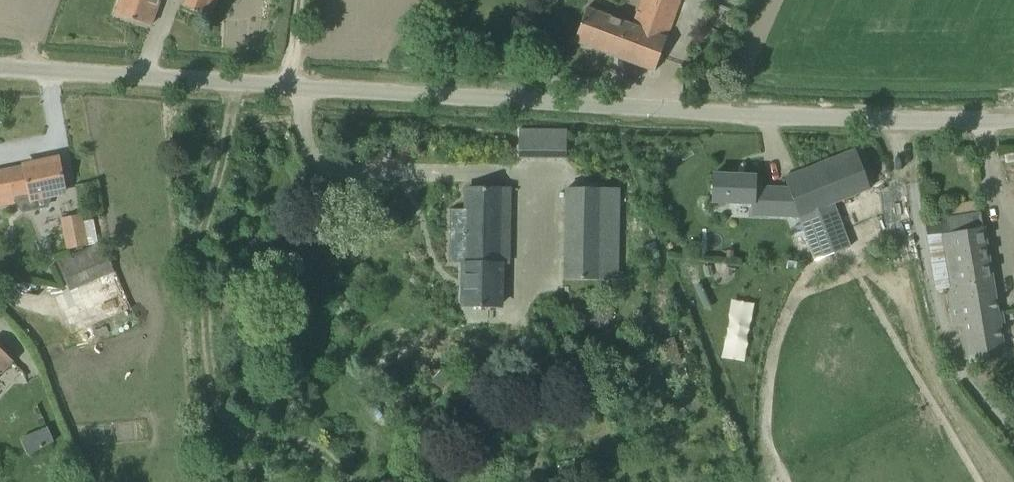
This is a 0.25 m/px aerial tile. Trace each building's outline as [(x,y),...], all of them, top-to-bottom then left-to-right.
[(115,14),(150,26),(159,0),(120,0),(115,14)] [(184,7),(209,16),(215,0),(187,0),(184,7)] [(632,24),(587,8),(574,41),(654,71),(667,38),(666,38),(680,0),(641,0),(636,14),(632,24)] [(566,156),(567,130),(519,129),(519,156),(566,156)] [(862,166),(869,164),(862,147),(784,177),(789,189),(755,187),(755,176),(714,174),(712,201),(753,203),(752,213),(797,213),(814,260),(850,247),(833,202),(870,188),(862,166)] [(65,191),(58,158),(0,170),(0,204),(65,191)] [(500,260),(501,185),(467,183),(465,259),(500,260)] [(617,278),(619,189),(565,187),(564,277),(617,278)] [(927,238),(940,236),(955,325),(964,323),(970,361),(1004,356),(981,212),(924,221),(927,238)] [(93,220),(83,222),(81,213),(61,217),(68,249),(98,243),(93,220)] [(62,264),(74,290),(119,269),(107,243),(62,264)] [(500,260),(465,259),(464,259),(463,302),(499,303),(500,261),(500,260)] [(13,362),(0,349),(0,375),(13,362)] [(51,425),(23,438),(31,455),(59,441),(51,425)]
